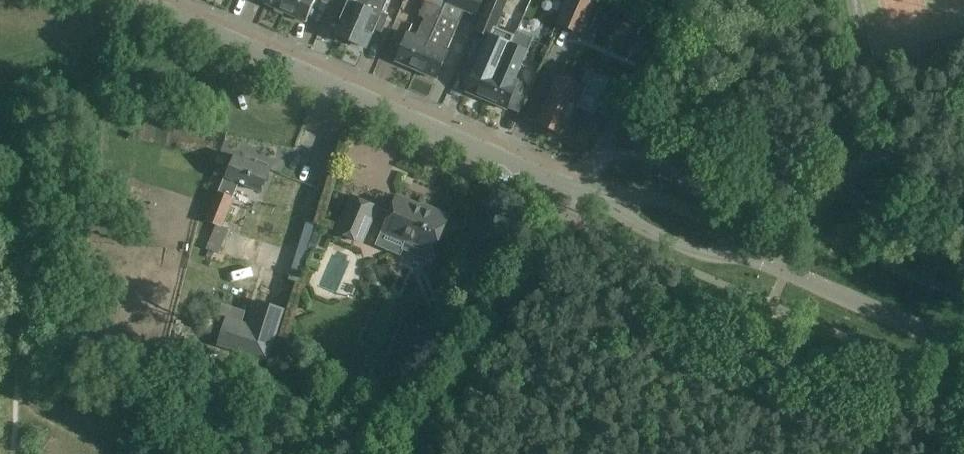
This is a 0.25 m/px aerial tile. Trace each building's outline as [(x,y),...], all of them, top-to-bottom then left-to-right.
[(266,3),(286,12),(291,0),(267,0),(266,3)] [(286,12),(306,21),(315,0),(291,0),(286,12)] [(336,18),(343,21),(338,34),(351,41),(369,0),(344,0),(336,18)] [(351,41),(365,47),(372,32),(374,33),(376,28),(382,31),(389,15),(383,12),(388,0),(369,0),(351,41)] [(416,69),(441,13),(444,6),(446,0),(424,0),(426,1),(419,16),(424,19),(417,35),(409,31),(396,60),(416,69)] [(447,4),(479,16),(485,0),(448,0),(447,4)] [(515,31),(527,2),(523,0),(490,0),(486,8),(482,17),(515,31)] [(597,0),(566,0),(556,24),(584,36),(599,1),(597,0)] [(441,13),(417,69),(437,78),(449,49),(461,22),(441,13)] [(495,27),(468,90),(475,93),(474,95),(486,100),(514,35),(495,27)] [(514,35),(486,100),(500,106),(500,104),(508,107),(519,81),(516,80),(534,37),(517,29),(514,35)] [(559,75),(538,123),(564,134),(576,106),(594,114),(603,94),(602,94),(601,95),(584,88),(585,86),(559,75)] [(271,168),(236,154),(227,177),(221,192),(218,191),(206,221),(216,225),(210,239),(224,244),(229,229),(223,227),(235,198),(233,197),(239,182),(262,191),(271,168)] [(378,206),(352,195),(337,231),(363,242),(378,206)] [(424,206),(398,195),(382,231),(407,242),(404,250),(430,261),(450,214),(432,207),(430,213),(423,210),(424,206)] [(317,227),(308,249),(312,251),(316,252),(325,230),(317,227)] [(220,315),(227,318),(219,345),(269,362),(285,310),(258,301),(250,325),(243,322),(247,311),(223,304),(220,315)]
